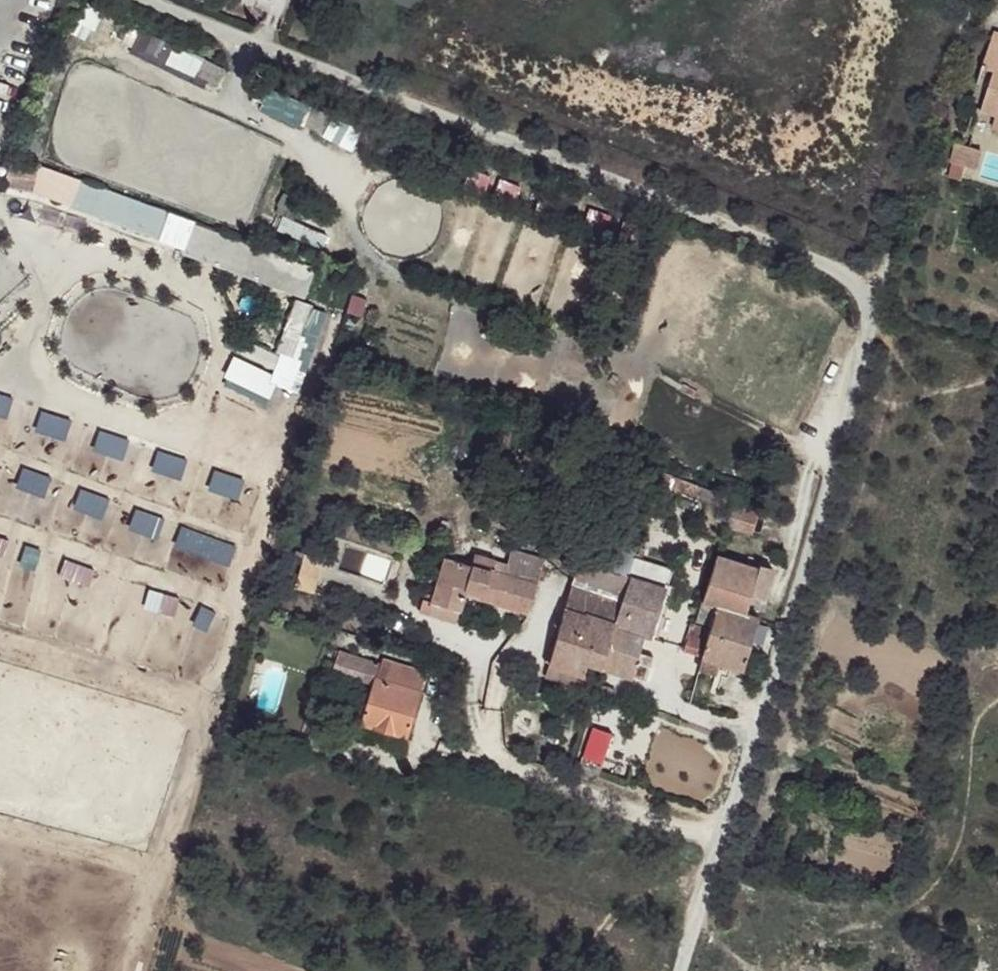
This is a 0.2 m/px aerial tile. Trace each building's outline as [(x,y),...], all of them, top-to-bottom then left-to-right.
[(87,2),(79,22),(109,34),(117,14),(87,2)] [(988,27),(978,63),(986,66),(977,109),(989,112),(988,124),(997,128),(997,29),(988,27)] [(215,86),(225,64),(139,28),(129,50),(215,86)] [(259,108),(297,124),(306,103),(268,87),(259,108)] [(956,139),(946,173),(968,179),(978,146),(956,139)] [(26,168),(9,169),(8,188),(24,190),(26,168)] [(755,510),(735,505),(729,525),(757,532),(762,508),(757,505),(755,510)] [(313,591),(321,556),(302,552),(294,586),(313,591)] [(512,565),(511,572),(545,584),(550,561),(516,552),(512,565)] [(479,556),(478,562),(511,572),(512,565),(479,556)] [(763,570),(720,557),(713,580),(756,594),(763,570)] [(477,568),(450,559),(435,604),(464,612),(471,592),(487,595),(487,602),(535,615),(542,589),(510,578),(511,572),(478,562),(477,568)] [(635,576),(583,562),(572,593),(568,612),(620,624),(635,576)] [(542,589),(545,584),(511,572),(510,578),(542,589)] [(671,586),(635,576),(620,624),(651,633),(658,635),(671,586)] [(756,594),(713,580),(707,601),(749,612),(756,594)] [(749,612),(707,601),(702,620),(714,624),(713,629),(705,657),(719,662),(735,667),(747,670),(764,619),(749,612)] [(422,612),(432,616),(435,604),(426,602),(422,612)] [(464,612),(435,604),(432,616),(461,624),(464,612)] [(620,624),(568,612),(554,664),(589,673),(593,663),(609,665),(620,624)] [(713,629),(694,623),(689,642),(687,651),(705,657),(713,629)] [(651,633),(620,624),(609,665),(638,676),(646,650),(651,633)] [(658,655),(646,650),(638,676),(652,678),(658,655)] [(382,663),(343,652),(340,665),(338,672),(377,683),(382,663)] [(430,671),(386,659),(382,663),(377,683),(365,724),(411,736),(430,671)] [(411,736),(365,724),(362,735),(406,749),(411,736)] [(612,731),(595,726),(588,753),(605,760),(612,731)] [(605,760),(588,753),(583,767),(601,773),(605,760)]
